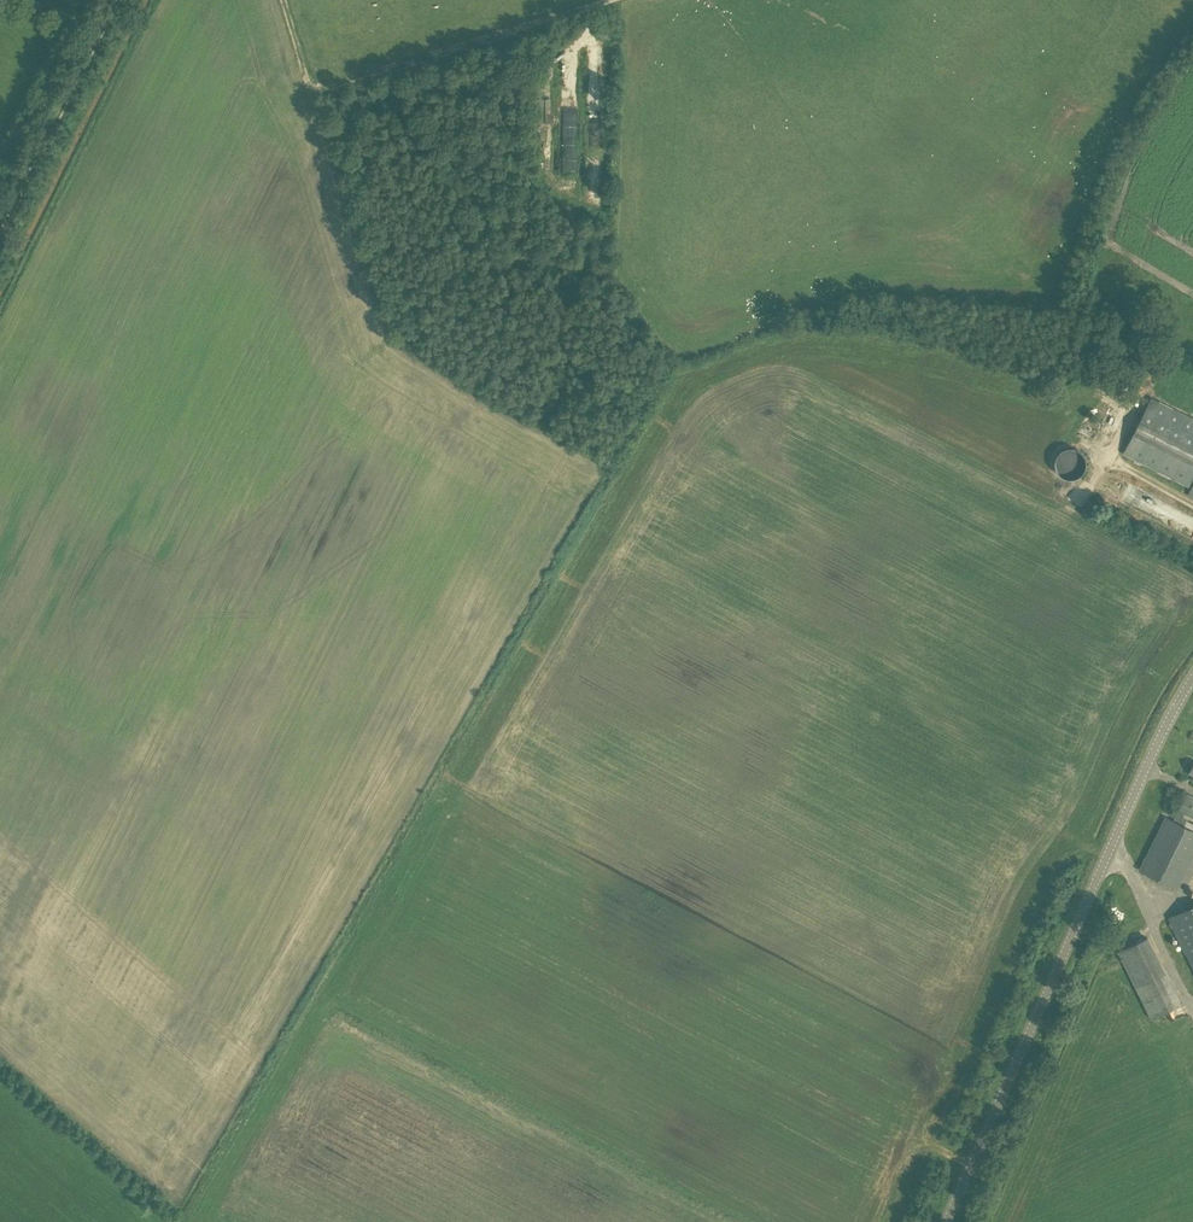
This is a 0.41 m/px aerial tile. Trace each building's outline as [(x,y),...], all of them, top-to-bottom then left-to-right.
[(526,102),(526,111),(535,111),(535,102),(526,102)] [(564,128),(568,138),(582,132),(579,123),(564,128)] [(535,161),(536,151),(527,150),(526,160),(535,161)] [(538,172),(548,171),(547,162),(537,163),(538,172)] [(1152,398),(1124,453),(1189,486),(1192,477),(1192,419),(1152,398)] [(1104,448),(1110,437),(1087,425),(1081,437),(1104,448)] [(1088,461),(1087,457),(1086,453),(1084,451),(1082,448),(1080,446),(1077,445),(1074,444),(1070,444),(1068,444),(1064,445),(1060,447),(1058,449),(1056,452),(1055,454),(1054,458),(1054,462),(1054,464),(1055,468),(1057,471),(1059,473),(1061,475),(1064,477),(1067,477),(1071,478),(1074,477),(1077,476),(1080,475),(1083,472),(1084,471),(1086,468),(1087,464),(1088,461)] [(1187,793),(1173,821),(1167,818),(1141,870),(1175,887),(1192,851),(1192,831),(1179,823),(1184,813),(1192,817),(1192,797),(1187,793)] [(1170,917),(1192,965),(1192,906),(1170,917)] [(1147,937),(1145,939),(1119,951),(1136,986),(1152,1019),(1180,1004),(1165,973),(1147,937)]
